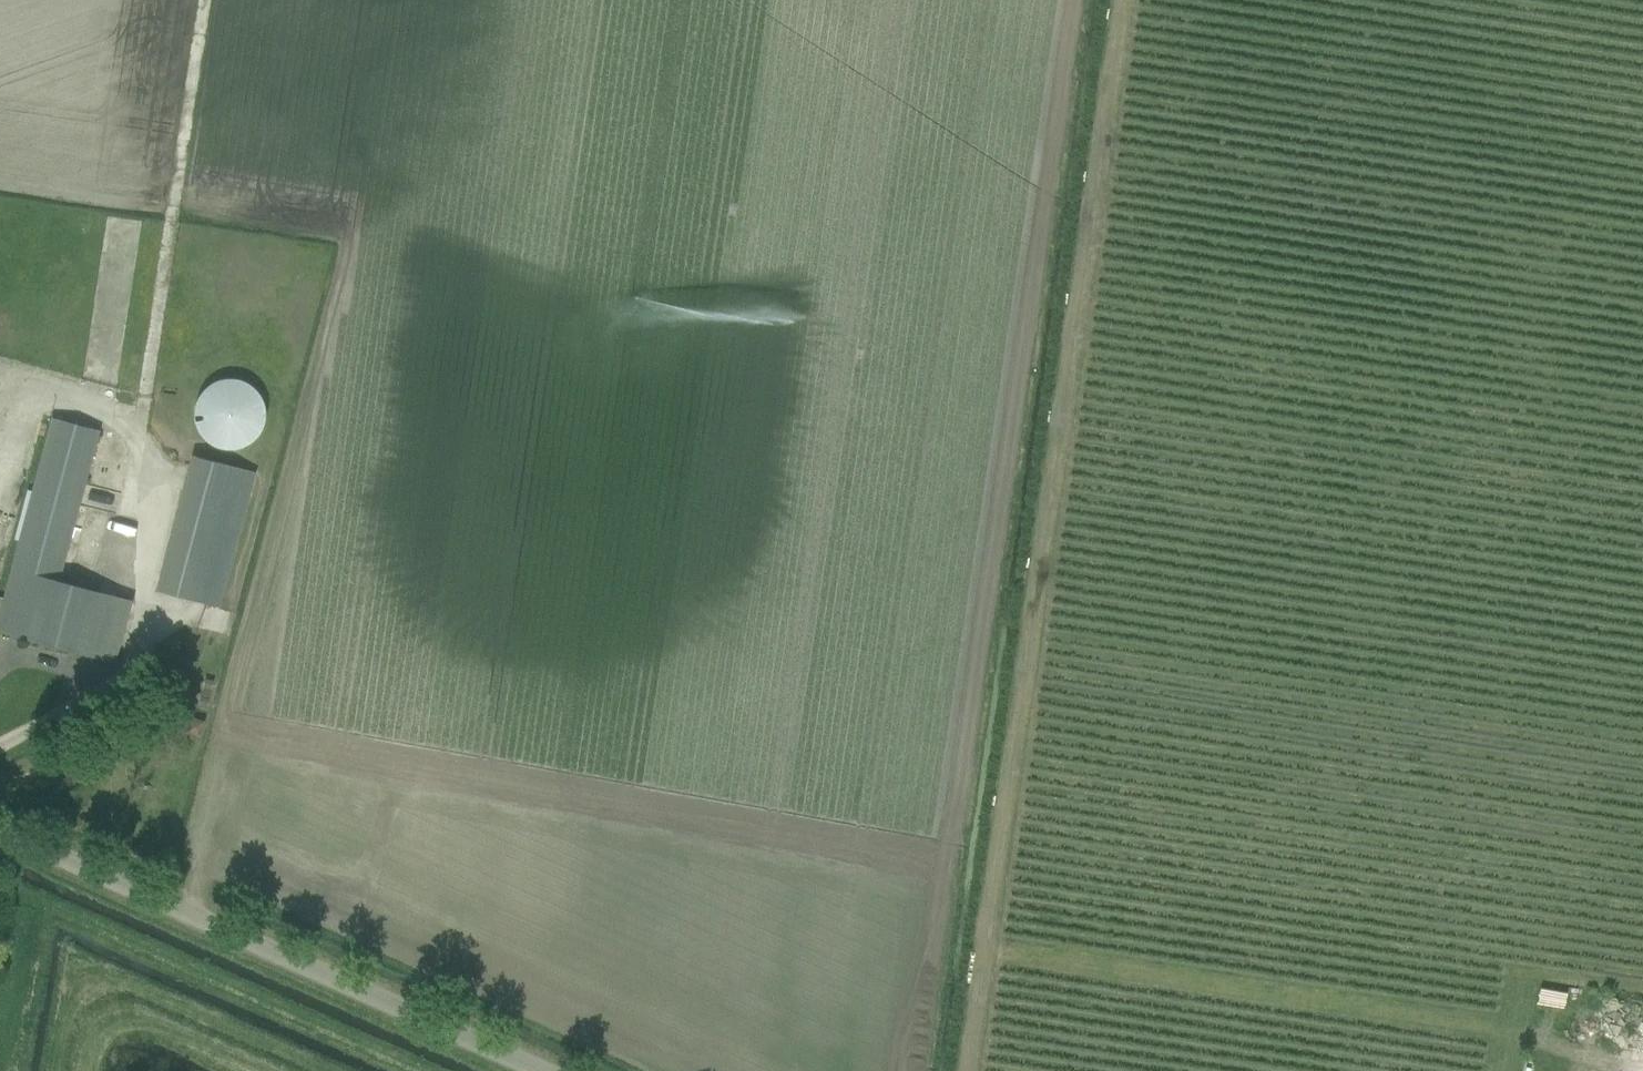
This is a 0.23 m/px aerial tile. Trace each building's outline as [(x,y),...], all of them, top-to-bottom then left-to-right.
[(204,436),(214,444),(226,449),(239,448),(251,444),(261,436),(268,425),(270,413),(269,400),(263,389),(254,380),(242,374),(230,373),(218,376),(208,382),(200,391),(195,402),(194,414),(197,426),(204,436)] [(115,662),(131,600),(58,581),(97,430),(50,417),(3,599),(0,598),(0,632),(115,662)] [(219,607),(256,472),(194,456),(157,590),(219,607)] [(207,707),(213,680),(205,678),(203,687),(201,696),(200,696),(198,705),(207,707)] [(204,721),(189,717),(185,733),(200,737),(204,721)]
